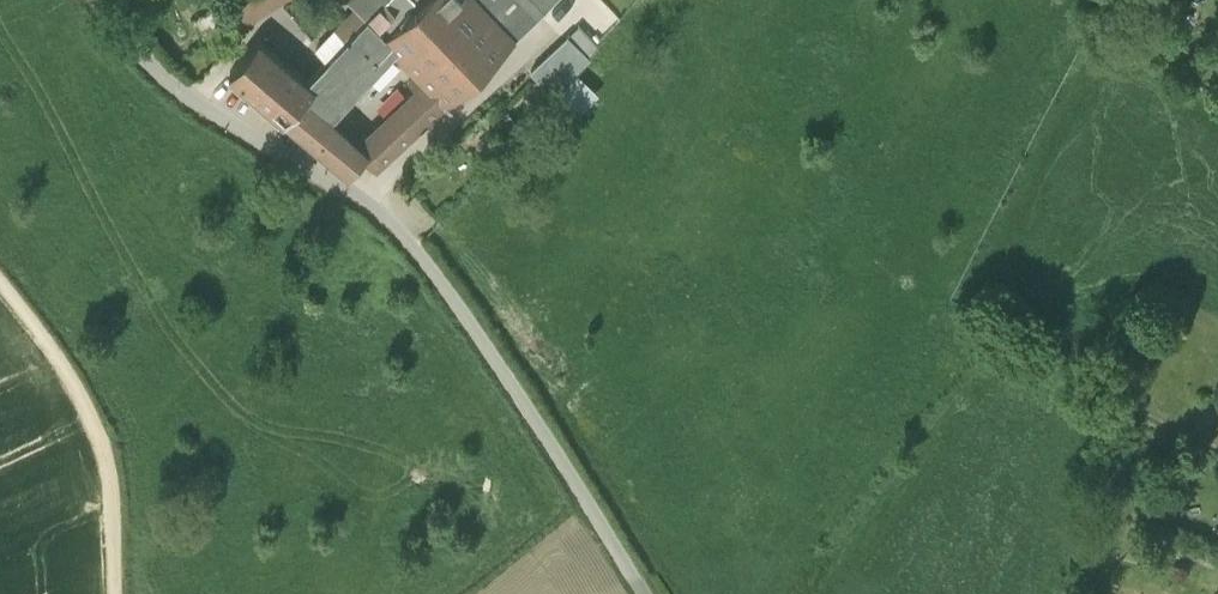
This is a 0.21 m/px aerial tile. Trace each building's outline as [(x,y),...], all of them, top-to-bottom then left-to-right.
[(230,12),(240,27),(281,0),(248,0),(230,12)] [(371,18),(387,34),(423,0),(389,0),(371,18)] [(387,34),(425,74),(429,78),(449,98),(512,39),(474,0),(423,0),(387,34)] [(609,2),(621,14),(635,0),(611,0),(609,2)] [(366,12),(343,35),(349,41),(371,18),(366,12)] [(339,30),(318,49),(328,61),(308,82),(315,88),(285,119),(347,171),(364,155),(362,153),(363,152),(329,119),(402,50),(387,34),(371,18),(349,41),(343,35),(339,30)] [(568,30),(538,61),(562,84),(592,52),(568,30)] [(308,82),(259,41),(231,73),(285,119),(315,88),(308,82)] [(425,74),(414,85),(418,90),(429,78),(425,74)] [(418,90),(372,136),(373,136),(363,152),(362,153),(364,155),(375,167),(449,98),(429,78),(418,90)]
